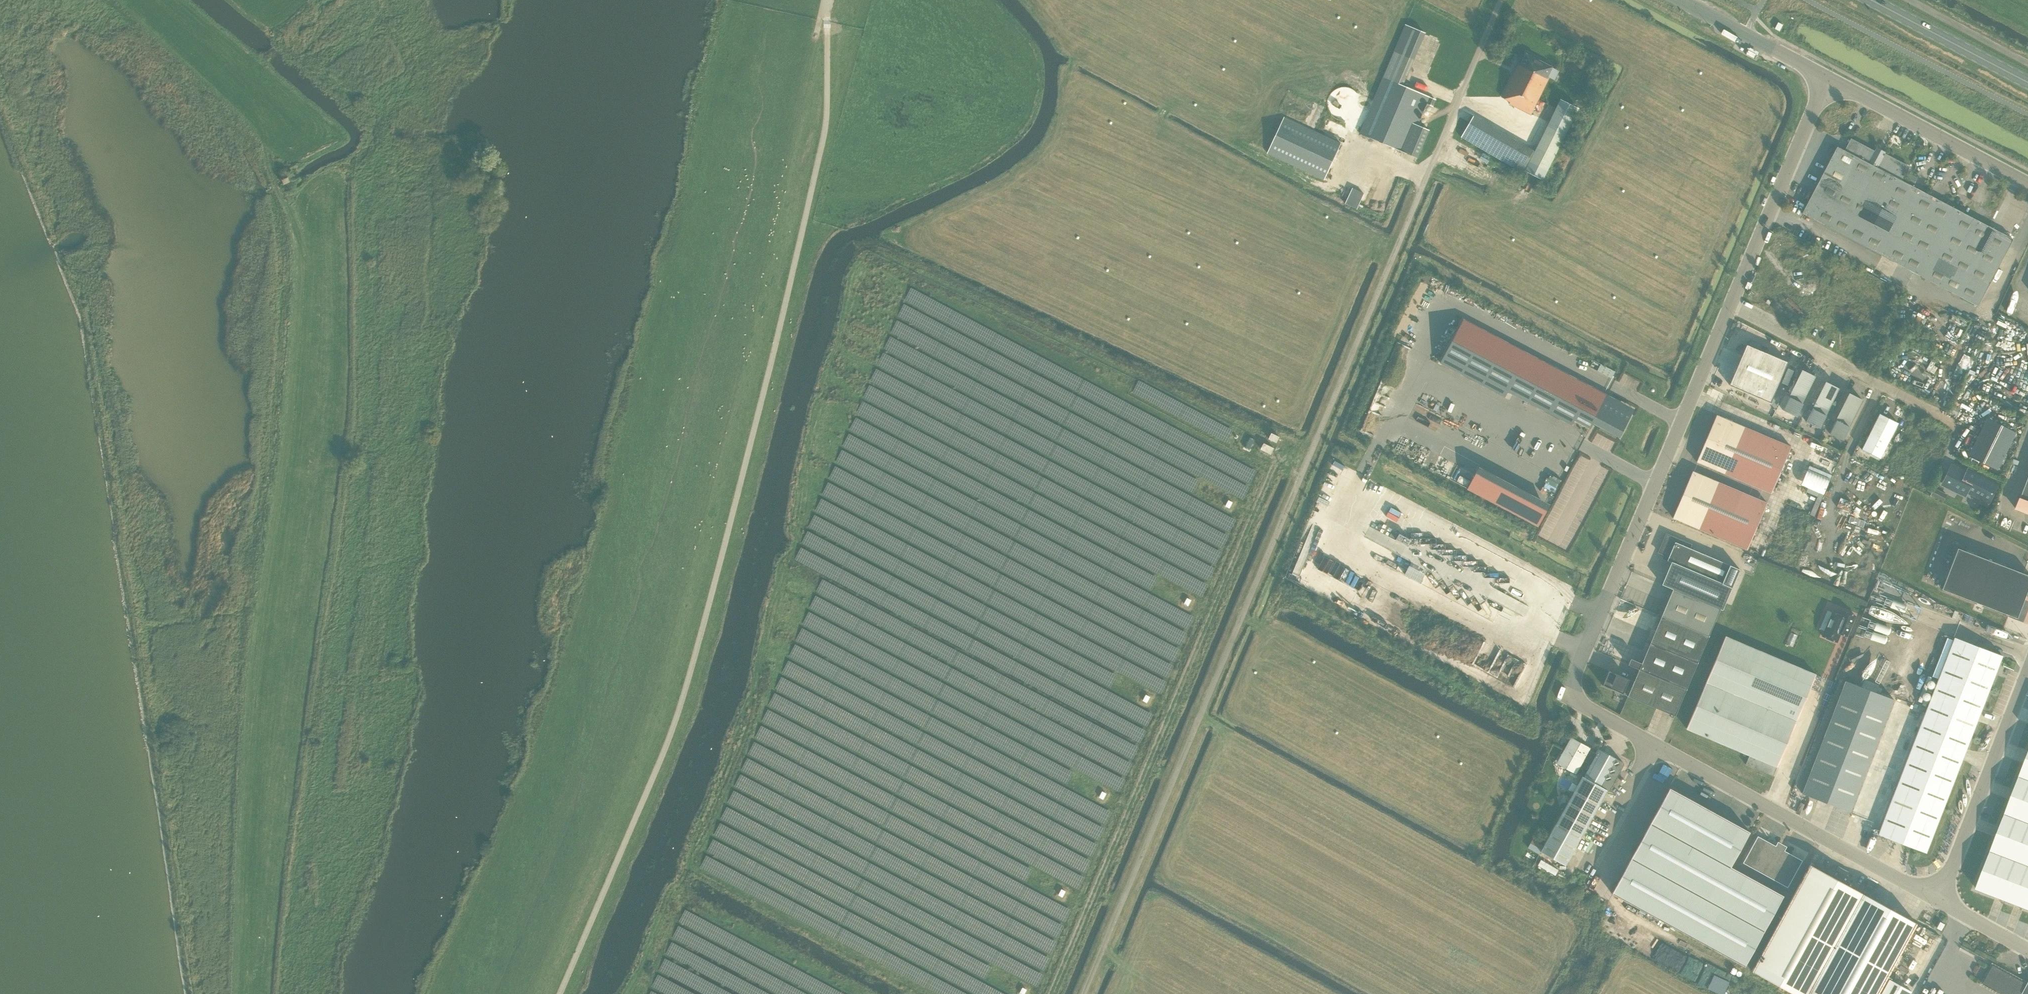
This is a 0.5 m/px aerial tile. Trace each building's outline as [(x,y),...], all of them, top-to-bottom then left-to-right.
[(1426,33),(1406,25),(1360,133),(1418,157),(1429,130),(1418,125),(1429,97),(1403,86),(1426,33)] [(1548,76),(1552,67),(1526,53),(1522,63),(1520,62),(1502,97),(1510,101),(1509,103),(1531,114),(1549,77),(1548,76)] [(1352,88),(1351,87),(1349,87),(1348,86),(1346,86),(1344,86),(1343,86),(1341,87),(1340,87),(1338,88),(1337,88),(1336,89),(1334,90),(1333,91),(1332,92),(1331,93),(1330,94),(1330,96),(1329,97),(1328,99),(1328,100),(1328,102),(1328,103),(1328,105),(1328,106),(1328,108),(1329,109),(1329,111),(1330,112),(1331,113),(1331,115),(1332,116),(1334,117),(1335,118),(1336,119),(1337,119),(1339,120),(1340,120),(1342,121),(1343,121),(1345,121),(1346,121),(1348,121),(1349,120),(1351,120),(1352,119),(1354,119),(1355,118),(1356,117),(1357,116),(1358,115),(1359,114),(1360,112),(1361,111),(1361,109),(1362,108),(1362,107),(1362,105),(1362,103),(1362,102),(1362,100),(1362,99),(1361,97),(1361,96),(1360,95),(1359,93),(1358,92),(1357,91),(1356,90),(1355,89),(1353,88),(1352,88)] [(1579,108),(1561,99),(1535,150),(1525,171),(1543,180),(1579,108)] [(1535,150),(1473,115),(1461,137),(1524,173),(1525,171),(1535,150)] [(1324,179),(1341,143),(1285,117),(1268,153),(1324,179)] [(1909,166),(1885,153),(1876,149),(1875,151),(1851,139),(1845,150),(1837,146),(1802,213),(1978,306),(2013,238),(1902,180),(1909,166)] [(1608,395),(1463,319),(1440,362),(1505,396),(1508,391),(1572,425),(1575,419),(1591,428),(1593,423),(1620,437),(1632,414),(1605,400),(1608,395)] [(1791,361),(1750,344),(1732,384),(1774,402),(1791,361)] [(1816,376),(1803,369),(1783,409),(1796,416),(1816,376)] [(1828,382),(1808,422),(1821,428),(1841,388),(1828,382)] [(1863,399),(1850,393),(1830,433),(1842,439),(1863,399)] [(1880,413),(1862,449),(1880,458),(1898,422),(1880,413)] [(1771,493),(1791,446),(1717,414),(1697,461),(1771,493)] [(1987,418),(1968,456),(1997,470),(2016,433),(1987,418)] [(1274,447),(1264,442),(1262,448),(1272,453),(1274,447)] [(1966,470),(1951,463),(1941,484),(1966,497),(1967,493),(1980,499),(1978,503),(1986,507),(1988,504),(1989,504),(2000,483),(1968,467),(1966,470)] [(1462,491),(1409,465),(1402,480),(1516,536),(1525,518),(1464,488),(1462,491)] [(1767,502),(1693,471),(1673,517),(1747,549),(1767,502)] [(2016,508),(2027,513),(2027,476),(2016,508)] [(1947,494),(1934,487),(1930,495),(1943,502),(1947,494)] [(1394,537),(1380,530),(1376,537),(1390,544),(1394,537)] [(1673,589),(1720,609),(1723,610),(1740,569),(1690,547),(1691,544),(1666,533),(1659,552),(1669,556),(1667,560),(1671,562),(1662,584),(1673,589)] [(2027,589),(2027,574),(1958,547),(1942,588),(2017,617),(2027,589)] [(1673,589),(1662,615),(1709,636),(1720,609),(1673,589)] [(1856,615),(1843,610),(1841,615),(1832,611),(1828,622),(1824,620),(1823,623),(1820,628),(1825,630),(1824,632),(1822,635),(1837,642),(1841,633),(1843,631),(1848,633),(1846,635),(1847,636),(1856,615)] [(1662,615),(1651,642),(1698,662),(1709,636),(1662,615)] [(1687,728),(1732,747),(1750,755),(1746,764),(1773,775),(1816,674),(1726,636),(1687,728)] [(1926,852),(2002,655),(1955,637),(1879,834),(1926,852)] [(1631,658),(1628,664),(1639,669),(1687,688),(1698,662),(1651,642),(1642,662),(1631,658)] [(1639,669),(1628,695),(1675,715),(1687,688),(1639,669)] [(1609,670),(1603,685),(1623,693),(1629,679),(1609,670)] [(1894,699),(1846,680),(1802,793),(1851,812),(1894,699)] [(1589,747),(1574,739),(1567,751),(1564,750),(1559,759),(1560,764),(1576,773),(1584,760),(1591,764),(1584,776),(1583,776),(1542,849),(1567,863),(1607,789),(1604,787),(1619,759),(1599,749),(1597,754),(1588,749),(1589,747)] [(1976,888),(2027,908),(2027,754),(1976,888)] [(1731,866),(1750,831),(1670,787),(1612,893),(1745,966),(1784,895),(1731,866)] [(1803,860),(1758,835),(1743,862),(1788,887),(1803,860)] [(1537,865),(1555,874),(1558,869),(1540,859),(1537,865)] [(1810,864),(1752,970),(1796,993),(1877,993),(1917,922),(1810,864)] [(1876,885),(1869,881),(1866,885),(1873,889),(1876,885)] [(1993,965),(1983,983),(2002,993),(2027,993),(2027,984),(1993,965)] [(1718,976),(1712,990),(1721,993),(1724,993),(1730,981),(1718,976)] [(1911,990),(1889,978),(1881,993),(1909,993),(1911,990)]
